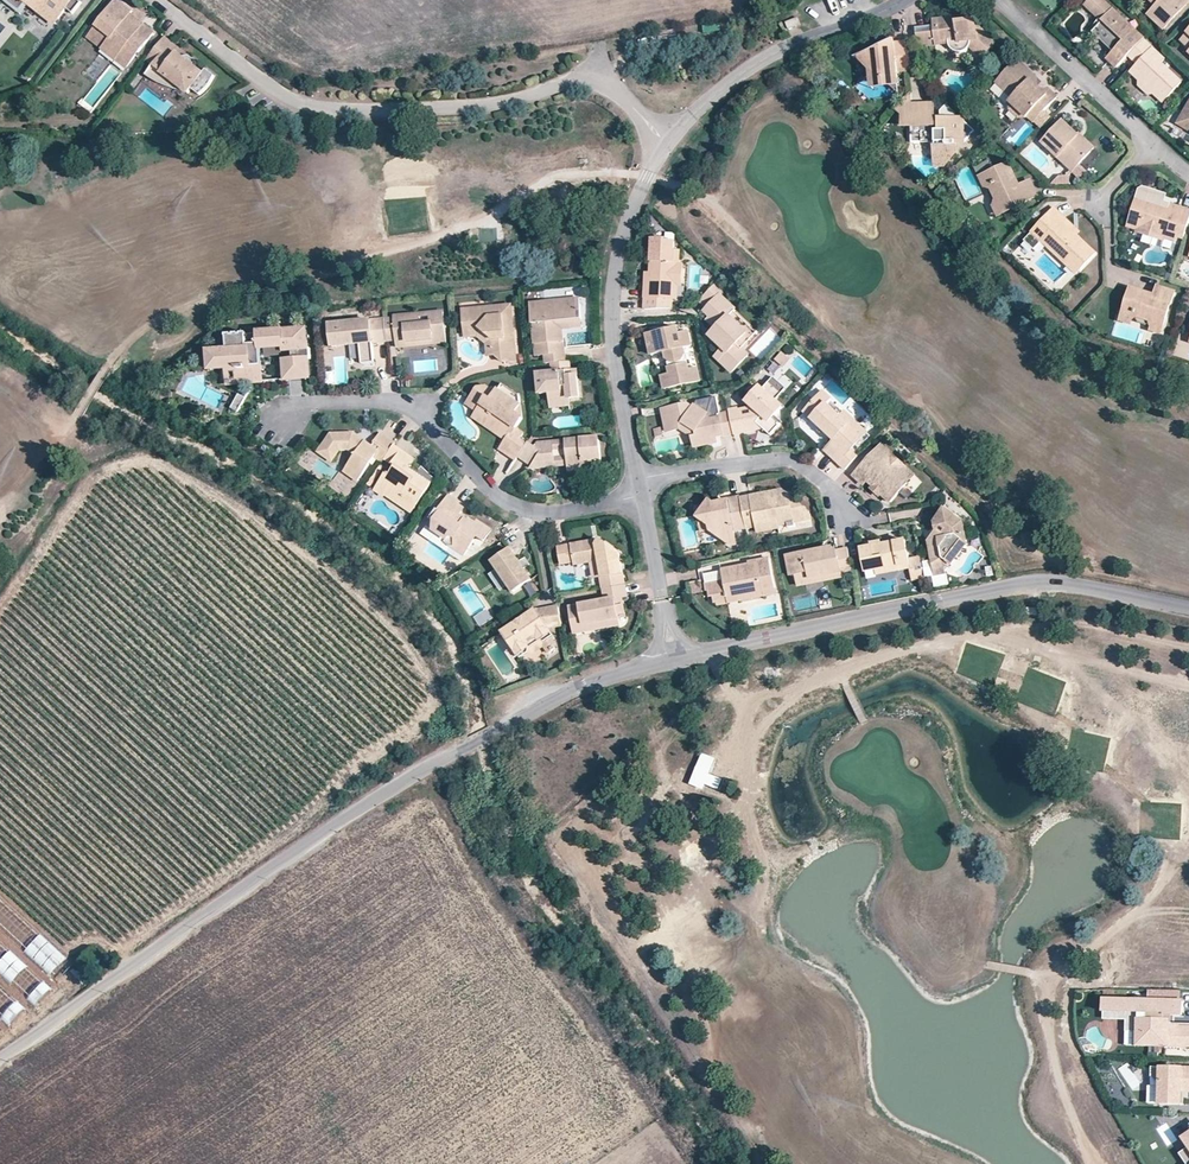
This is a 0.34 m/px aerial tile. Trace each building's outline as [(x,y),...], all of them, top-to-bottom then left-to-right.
[(54,26),(77,0),(20,0),(54,26)] [(129,15),(132,11),(118,0),(116,0),(95,25),(99,29),(93,36),(105,45),(107,43),(130,62),(151,34),(133,19),(130,23),(126,19),(129,15)] [(1117,68),(1129,56),(1144,39),(1103,0),(1089,0),(1084,5),(1099,18),(1090,28),(1093,32),(1096,29),(1117,49),(1114,53),(1108,59),(1117,68)] [(1156,7),(1148,16),(1164,30),(1188,3),(1188,0),(1148,0),(1156,7)] [(941,26),(934,27),(935,33),(936,45),(943,45),(943,43),(948,42),(949,44),(950,46),(952,47),(953,48),(954,49),(955,50),(958,50),(960,50),(962,50),(964,50),(967,50),(969,49),(970,47),(981,58),(995,44),(979,29),(976,33),(974,22),(964,23),(964,19),(962,18),(961,18),(959,18),(956,17),(952,18),(948,18),(944,18),(942,19),(941,19),(941,26)] [(800,25),(797,19),(786,23),(789,29),(800,25)] [(125,68),(130,62),(107,43),(105,45),(93,36),(99,29),(95,25),(87,36),(125,68)] [(1093,32),(1092,33),(1114,53),(1117,49),(1096,29),(1093,32)] [(917,47),(936,45),(935,33),(916,34),(917,47)] [(163,75),(185,92),(189,88),(197,93),(199,93),(203,89),(206,87),(208,84),(210,81),(211,77),(212,75),(212,74),(204,68),(200,72),(192,65),(195,61),(189,56),(186,57),(179,57),(174,54),(177,50),(161,37),(145,58),(152,64),(145,73),(146,75),(147,77),(149,79),(152,82),(156,84),(163,75)] [(1159,92),(1167,99),(1183,81),(1162,63),(1166,58),(1144,39),(1129,56),(1133,60),(1137,60),(1141,64),(1139,65),(1135,70),(1142,76),(1142,84),(1151,92),(1159,92)] [(882,81),(897,80),(897,73),(908,71),(905,41),(893,43),(890,43),(888,43),(884,44),(880,47),(872,52),(869,53),(870,69),(882,81)] [(855,56),(870,69),(869,53),(855,56)] [(1031,81),(1035,76),(1018,60),(997,83),(1014,99),(1010,103),(1010,110),(1019,118),(1029,117),(1034,122),(1058,97),(1051,91),(1047,95),(1031,81)] [(899,96),(897,80),(882,81),(870,69),(871,83),(871,89),(887,87),(889,88),(891,89),(899,96)] [(1130,74),(1142,84),(1142,76),(1135,70),(1130,74)] [(182,93),(185,92),(163,75),(156,84),(161,86),(164,88),(168,89),(171,90),(177,91),(182,93)] [(1051,91),(1035,76),(1031,81),(1047,95),(1051,91)] [(1148,96),(1151,92),(1142,84),(1138,87),(1148,96)] [(902,124),(907,124),(907,116),(916,116),(923,111),(930,110),(929,116),(935,123),(935,106),(912,106),(910,92),(894,109),(903,115),(902,124)] [(1163,103),(1167,99),(1159,92),(1151,92),(1163,103)] [(93,108),(84,101),(80,105),(90,112),(93,108)] [(1179,122),(1188,128),(1188,104),(1179,122)] [(935,161),(944,161),(947,161),(955,153),(956,144),(963,144),(970,137),(965,132),(970,128),(947,105),(941,112),(941,123),(935,123),(929,116),(930,110),(923,111),(916,116),(907,116),(907,124),(910,124),(910,136),(921,136),(921,143),(935,143),(934,161),(935,161)] [(1068,130),(1070,128),(1062,119),(1042,141),(1072,169),(1090,150),(1068,130)] [(1179,122),(1177,125),(1188,133),(1188,128),(1179,122)] [(1072,126),(1070,128),(1068,130),(1090,150),(1093,147),(1072,126)] [(975,132),(970,128),(965,132),(970,137),(975,132)] [(987,160),(980,164),(985,175),(986,174),(992,171),(987,160)] [(1072,169),(1066,175),(1059,175),(1050,186),(1073,185),(1086,171),(1078,163),(1072,169)] [(980,164),(975,166),(980,177),(985,175),(980,164)] [(998,201),(1003,212),(1023,202),(1022,201),(1036,194),(1029,180),(1015,187),(1012,181),(1015,179),(1007,164),(992,171),(986,174),(991,185),(990,185),(987,191),(991,200),(998,201)] [(984,185),(990,185),(991,185),(986,174),(985,175),(980,177),(984,185)] [(1159,206),(1137,198),(1130,223),(1141,227),(1144,235),(1157,239),(1164,234),(1175,237),(1176,236),(1177,232),(1185,234),(1188,223),(1188,210),(1169,204),(1168,209),(1159,206)] [(998,214),(1003,212),(998,201),(993,206),(998,214)] [(1071,230),(1074,227),(1055,209),(1025,241),(1035,250),(1043,242),(1047,237),(1054,245),(1055,253),(1064,261),(1072,261),(1080,269),(1095,252),(1076,234),(1071,230)] [(1127,230),(1144,235),(1141,227),(1130,223),(1127,230)] [(1173,244),(1175,237),(1164,234),(1157,239),(1173,244)] [(1043,242),(1055,253),(1054,245),(1047,237),(1043,242)] [(644,283),(643,309),(670,308),(670,297),(671,287),(677,281),(678,269),(672,262),(672,251),(664,251),(664,240),(651,239),(649,274),(649,283),(644,283)] [(677,251),(672,251),(672,262),(678,269),(677,281),(671,287),(670,297),(675,297),(676,284),(679,285),(680,264),(677,264),(677,251)] [(1076,273),(1080,269),(1072,261),(1064,261),(1076,273)] [(729,317),(736,310),(720,296),(723,293),(715,285),(700,301),(708,308),(705,312),(711,318),(708,321),(718,329),(722,333),(716,341),(725,349),(717,357),(733,372),(748,355),(744,351),(737,344),(747,333),(729,317)] [(1152,322),(1163,325),(1170,306),(1171,306),(1175,292),(1157,286),(1153,299),(1146,297),(1147,294),(1131,289),(1123,313),(1135,316),(1137,323),(1145,326),(1152,322)] [(551,363),(565,362),(562,329),(561,322),(581,320),(579,299),(530,304),(536,356),(545,355),(545,364),(551,363)] [(493,352),(495,354),(504,361),(517,360),(512,313),(503,305),(491,306),(491,309),(479,310),(479,307),(463,309),(465,332),(479,331),(481,328),(495,338),(492,342),(493,352)] [(753,327),(736,310),(729,317),(747,333),(737,344),(744,351),(760,333),(753,327)] [(385,319),(387,341),(397,340),(406,339),(406,343),(432,340),(433,344),(446,343),(443,312),(430,313),(431,324),(419,325),(418,314),(394,317),(394,318),(385,319)] [(1129,323),(1135,316),(1123,313),(1121,320),(1129,323)] [(372,343),(387,341),(385,319),(352,323),(352,320),(330,322),(332,347),(333,347),(360,344),(362,364),(375,363),(372,343)] [(582,327),(581,320),(561,322),(562,329),(582,327)] [(1161,333),(1163,325),(1152,322),(1152,330),(1161,333)] [(239,367),(240,381),(244,381),(244,379),(245,379),(245,380),(249,380),(249,379),(252,379),(252,380),(256,380),(255,364),(261,364),(260,347),(283,345),(283,348),(292,348),(292,358),(284,358),(286,377),(309,376),(308,357),(310,357),(310,346),(307,346),(305,327),(277,329),(277,327),(264,328),(264,330),(258,331),(258,332),(246,333),(246,331),(241,332),(241,333),(239,333),(239,332),(234,332),(234,334),(232,334),(232,333),(227,333),(228,348),(218,349),(219,367),(227,366),(236,366),(239,367)] [(489,354),(495,354),(493,352),(492,342),(495,338),(481,328),(479,331),(465,332),(466,337),(478,335),(487,342),(489,354)] [(679,335),(677,328),(646,335),(651,355),(665,352),(670,374),(661,376),(664,389),(699,381),(696,368),(688,370),(683,348),(691,346),(688,332),(679,335)] [(711,336),(716,341),(722,333),(718,329),(711,336)] [(397,348),(433,344),(432,340),(406,343),(406,339),(397,340),(397,348)] [(210,368),(219,367),(218,349),(209,350),(210,368)] [(783,352),(776,359),(783,367),(791,359),(783,352)] [(569,399),(570,399),(580,397),(577,370),(570,371),(569,362),(565,362),(551,363),(552,373),(538,375),(540,394),(550,393),(551,404),(564,402),(563,396),(569,396),(569,399)] [(228,381),(240,381),(239,367),(236,366),(227,366),(228,381)] [(771,379),(768,383),(779,392),(783,389),(771,379)] [(728,411),(728,412),(733,433),(733,435),(742,433),(742,430),(745,429),(759,426),(770,436),(780,425),(772,417),(782,407),(773,400),(779,392),(768,383),(762,390),(759,387),(746,402),(752,407),(738,411),(737,409),(728,411)] [(511,433),(507,439),(501,448),(516,459),(519,456),(527,444),(519,438),(523,433),(515,428),(522,418),(520,395),(503,384),(496,394),(486,386),(478,388),(472,397),(482,404),(478,410),(511,433)] [(827,428),(824,431),(833,440),(824,450),(838,463),(851,449),(867,432),(853,419),(848,424),(839,415),(840,414),(841,413),(841,412),(841,411),(841,410),(840,409),(839,409),(838,409),(837,409),(836,410),(835,410),(834,412),(826,404),(831,399),(823,391),(803,412),(820,427),(822,424),(827,428)] [(237,412),(245,398),(237,393),(229,407),(237,412)] [(571,408),(570,399),(569,399),(569,396),(563,396),(564,402),(551,404),(551,410),(571,408)] [(467,403),(478,410),(482,404),(472,397),(467,403)] [(733,433),(728,412),(717,415),(718,418),(711,420),(706,416),(707,414),(694,406),(692,408),(687,404),(662,410),(667,432),(681,429),(680,424),(684,423),(696,431),(699,446),(712,443),(711,438),(715,437),(733,433)] [(473,417),(507,439),(511,433),(478,410),(473,417)] [(844,410),(841,413),(840,414),(839,415),(848,424),(853,419),(844,410)] [(868,417),(861,423),(870,433),(877,427),(868,417)] [(694,447),(699,446),(696,431),(684,423),(680,424),(681,429),(692,437),(694,447)] [(386,456),(396,443),(397,441),(382,431),(373,444),(367,440),(365,442),(361,438),(362,437),(354,432),(333,432),(332,433),(320,451),(333,460),(341,449),(350,448),(358,453),(347,470),(360,478),(376,454),(384,460),(386,456)] [(527,444),(519,456),(533,466),(536,462),(555,461),(555,460),(554,449),(567,448),(568,459),(569,464),(570,470),(584,469),(585,473),(592,472),(596,468),(595,460),(601,459),(599,437),(539,443),(536,446),(528,442),(527,444)] [(411,455),(411,454),(396,443),(386,456),(398,464),(392,473),(388,470),(377,488),(386,494),(387,492),(413,510),(436,476),(424,464),(418,473),(410,468),(415,460),(411,455)] [(881,445),(878,448),(902,470),(898,474),(906,482),(898,491),(905,497),(920,481),(881,445)] [(902,470),(878,448),(853,474),(862,484),(866,480),(872,485),(878,491),(889,501),(898,491),(906,482),(898,474),(902,470)] [(858,456),(851,449),(838,463),(845,470),(858,456)] [(532,468),(569,464),(568,459),(555,460),(555,461),(536,462),(533,466),(532,468)] [(876,494),(878,491),(872,485),(869,487),(876,494)] [(740,497),(746,527),(757,525),(756,523),(777,519),(778,525),(787,523),(788,527),(795,525),(795,522),(811,518),(810,513),(789,494),(782,495),(781,490),(761,493),(762,499),(752,501),(751,495),(740,497)] [(458,544),(467,551),(467,550),(476,539),(472,536),(475,532),(484,539),(492,528),(479,519),(478,522),(471,517),(470,519),(466,517),(462,523),(456,519),(465,506),(457,501),(459,499),(450,493),(440,508),(444,511),(439,518),(437,517),(435,528),(447,538),(445,541),(450,545),(453,545),(458,544)] [(761,493),(751,495),(752,501),(762,499),(761,493)] [(723,539),(735,536),(733,530),(746,527),(740,497),(739,495),(727,498),(727,500),(728,506),(719,508),(718,502),(695,506),(697,517),(707,515),(710,530),(723,539)] [(727,500),(718,502),(719,508),(728,506),(727,500)] [(934,570),(944,568),(949,567),(967,543),(963,524),(953,518),(954,517),(944,510),(934,523),(937,537),(935,540),(928,541),(932,561),(934,570)] [(604,588),(625,584),(623,574),(619,553),(599,540),(596,545),(592,545),(592,541),(558,547),(561,564),(575,562),(575,565),(599,560),(602,577),(604,588)] [(910,568),(909,560),(905,540),(894,542),(894,545),(882,548),(881,545),(861,549),(865,573),(875,571),(899,566),(899,570),(910,568)] [(465,554),(467,551),(458,544),(453,545),(465,554)] [(510,549),(492,562),(513,592),(531,580),(510,549)] [(825,579),(841,576),(840,573),(852,571),(848,552),(832,555),(823,557),(817,554),(793,559),(796,578),(811,575),(815,578),(822,576),(825,579)] [(925,578),(924,569),(922,563),(921,557),(909,560),(910,568),(911,570),(913,580),(925,578)] [(714,603),(717,602),(728,600),(727,594),(740,592),(740,594),(774,588),(768,558),(756,560),(756,563),(722,570),(724,581),(705,584),(706,591),(708,590),(710,597),(713,596),(714,603)] [(932,561),(929,562),(929,565),(926,569),(924,569),(925,578),(945,574),(944,568),(934,570),(932,561)] [(698,566),(699,578),(717,576),(715,564),(698,566)] [(876,575),(899,570),(899,566),(875,571),(876,575)] [(841,581),(841,576),(825,579),(822,576),(815,578),(811,575),(796,578),(798,589),(841,581)] [(690,592),(702,592),(702,580),(690,580),(690,592)] [(615,598),(622,597),(627,596),(625,584),(603,588),(605,600),(569,607),(574,634),(585,632),(584,624),(607,620),(609,628),(620,626),(618,618),(625,617),(623,605),(616,606),(615,598)] [(775,594),(774,588),(740,594),(740,592),(727,594),(728,600),(717,602),(717,605),(775,594)] [(623,605),(622,597),(615,598),(616,606),(623,605)] [(558,606),(549,608),(552,627),(561,626),(558,606)] [(544,642),(548,640),(552,636),(548,628),(552,627),(549,608),(535,610),(522,620),(524,623),(518,627),(516,623),(503,633),(516,652),(526,645),(529,649),(541,641),(544,642)] [(585,632),(609,628),(607,620),(584,624),(585,632)] [(555,649),(548,640),(544,642),(541,641),(529,649),(533,654),(543,646),(549,654),(555,649)] [(519,656),(529,649),(526,645),(516,652),(519,656)] [(719,790),(724,778),(709,772),(704,784),(719,790)] [(56,981),(72,965),(28,924),(13,940),(56,981)] [(100,957),(90,947),(75,962),(85,972),(100,957)] [(19,991),(35,1005),(49,989),(33,975),(19,991)] [(9,1025),(24,1008),(6,993),(0,1001),(0,1018),(9,1025)] [(1180,1000),(1102,998),(1102,1018),(1125,1019),(1136,1019),(1135,1044),(1188,1046),(1188,1027),(1178,1027),(1178,1024),(1167,1024),(1167,1019),(1163,1019),(1163,1014),(1180,1014),(1180,1000)] [(1125,1019),(1124,1044),(1135,1044),(1136,1019),(1125,1019)] [(1150,1076),(1158,1085),(1157,1103),(1180,1104),(1180,1090),(1183,1090),(1188,1090),(1188,1067),(1150,1066),(1150,1076)] [(1188,1148),(1179,1155),(1186,1163),(1187,1163),(1188,1163),(1188,1148)]
